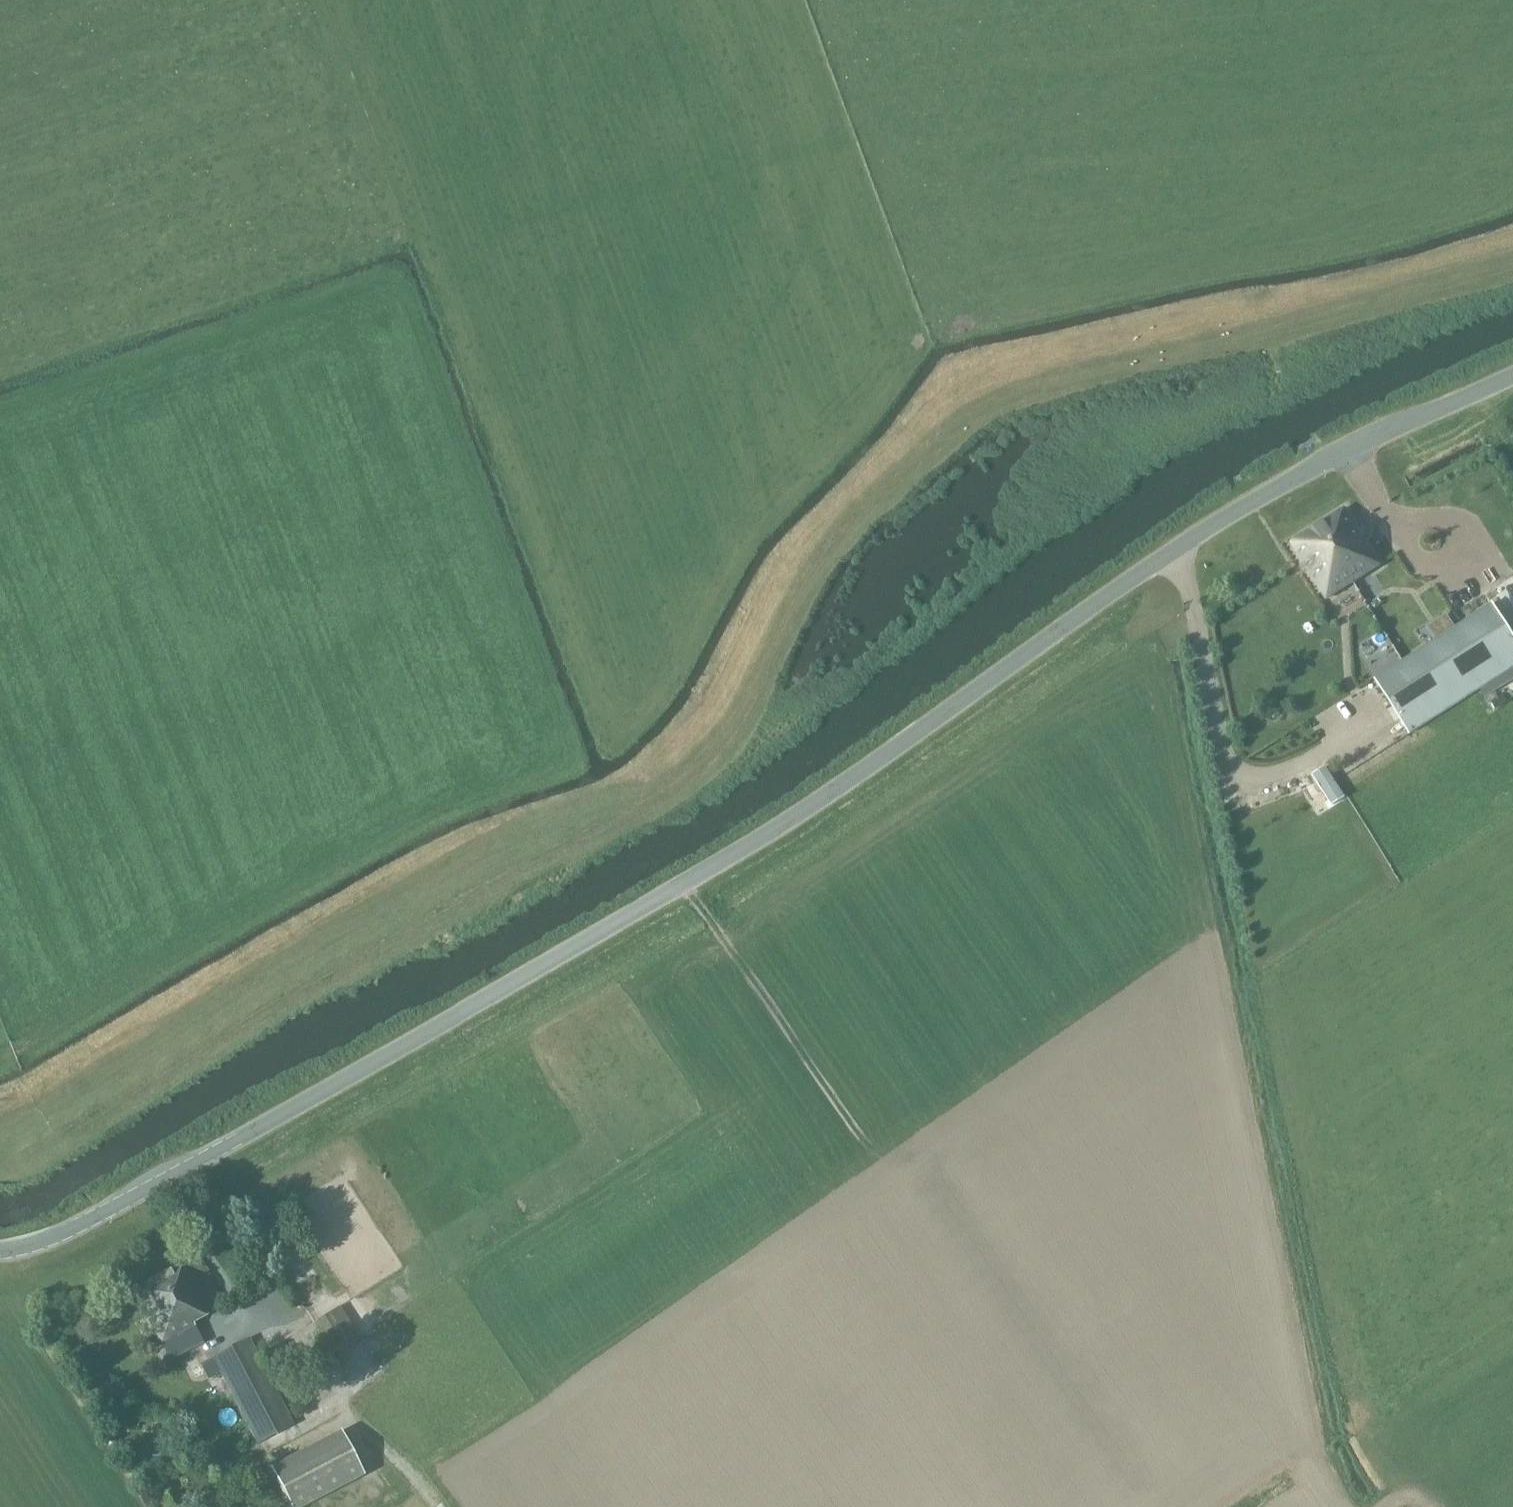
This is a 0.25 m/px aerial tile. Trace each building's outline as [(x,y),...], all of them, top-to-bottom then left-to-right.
[(1380,567),(1345,510),(1291,543),(1326,600),(1380,567)] [(1377,680),(1411,733),(1512,668),(1512,639),(1494,610),(1406,666),(1403,663),(1377,680)] [(1325,767),(1313,776),(1333,805),(1345,796),(1325,767)] [(192,1324),(222,1307),(197,1258),(183,1266),(181,1266),(133,1291),(170,1361),(203,1343),(192,1324)] [(358,1340),(337,1307),(312,1322),(332,1356),(358,1340)] [(294,1426),(249,1340),(213,1358),(212,1359),(201,1365),(208,1378),(209,1378),(220,1373),(258,1445),(294,1426)] [(270,1469),(290,1506),(305,1506),(364,1476),(341,1431),(270,1469)]
